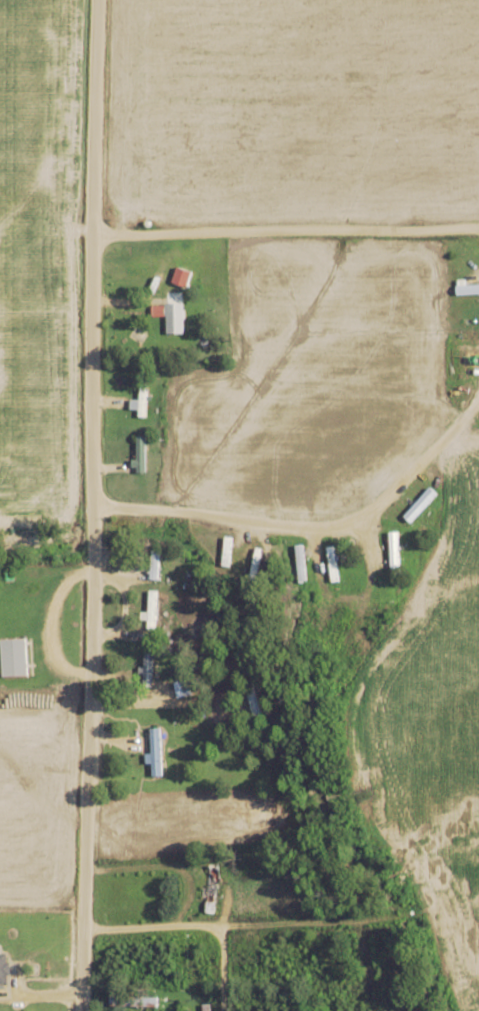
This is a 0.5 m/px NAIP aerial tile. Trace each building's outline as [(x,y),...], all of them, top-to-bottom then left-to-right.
[(167,334),(185,334),(185,303),(167,303),(167,334)] [(439,495),(434,489),(405,513),(410,519),(439,495)] [(391,532),(391,574),(401,574),(401,532),(391,532)] [(332,581),(339,580),(338,547),(331,548),(332,581)] [(153,550),(153,579),(161,579),(161,550),(153,550)] [(4,638),(4,675),(29,675),(29,638),(4,638)] [(262,721),(254,683),(243,685),(252,723),(262,721)] [(163,776),(163,728),(152,728),(152,776),(163,776)] [(218,866),(208,866),(208,913),(218,913),(218,866)] [(10,982),(10,953),(0,953),(0,982),(10,982)] [(160,996),(111,996),(111,1007),(160,1007),(160,996)]
